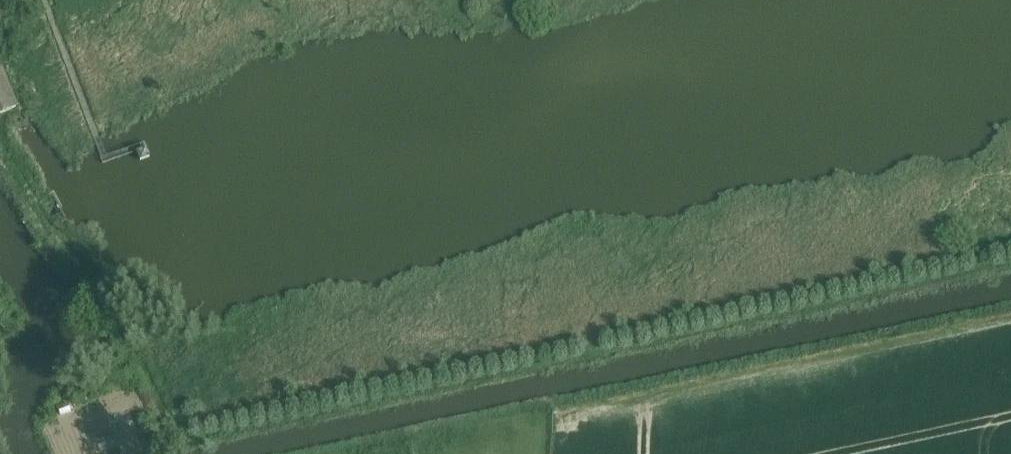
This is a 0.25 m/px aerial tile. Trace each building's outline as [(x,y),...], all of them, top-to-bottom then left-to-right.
[(18,108),(0,65),(0,115),(18,108)]
